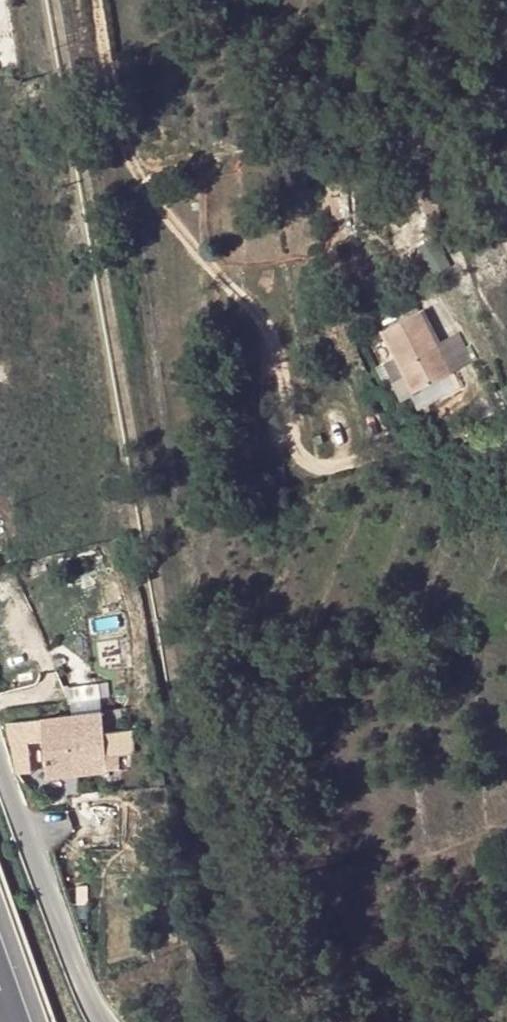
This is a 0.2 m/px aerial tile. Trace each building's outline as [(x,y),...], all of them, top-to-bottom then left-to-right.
[(397,357),(414,393),(452,374),(421,313),(384,332),(397,357)] [(414,393),(397,357),(386,363),(404,398),(414,393)] [(75,716),(81,771),(122,767),(118,731),(105,732),(103,713),(75,716)] [(47,774),(81,771),(75,716),(9,723),(9,736),(43,732),(47,774)] [(90,894),(89,867),(65,867),(65,895),(90,894)]
